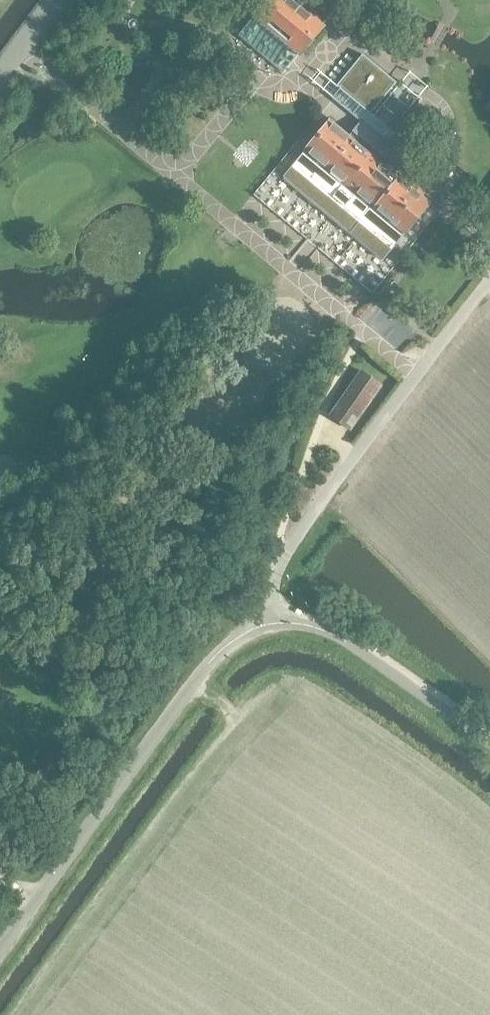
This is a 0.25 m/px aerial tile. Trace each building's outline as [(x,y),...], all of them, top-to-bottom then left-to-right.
[(238,34),(283,72),(299,53),(300,53),(324,25),(323,24),(332,13),(316,0),(265,0),(253,14),(254,15),(238,34)] [(340,87),(332,97),(361,121),(349,135),(401,178),(421,154),(370,112),(396,81),(362,53),(337,84),(340,87)] [(306,150),(284,177),(350,231),(349,232),(381,259),(404,232),(405,233),(431,202),(422,195),(424,192),(413,182),(410,185),(401,178),(349,135),(338,126),(330,120),(305,149),(306,150)] [(360,369),(328,415),(350,430),(382,385),(360,369)]
